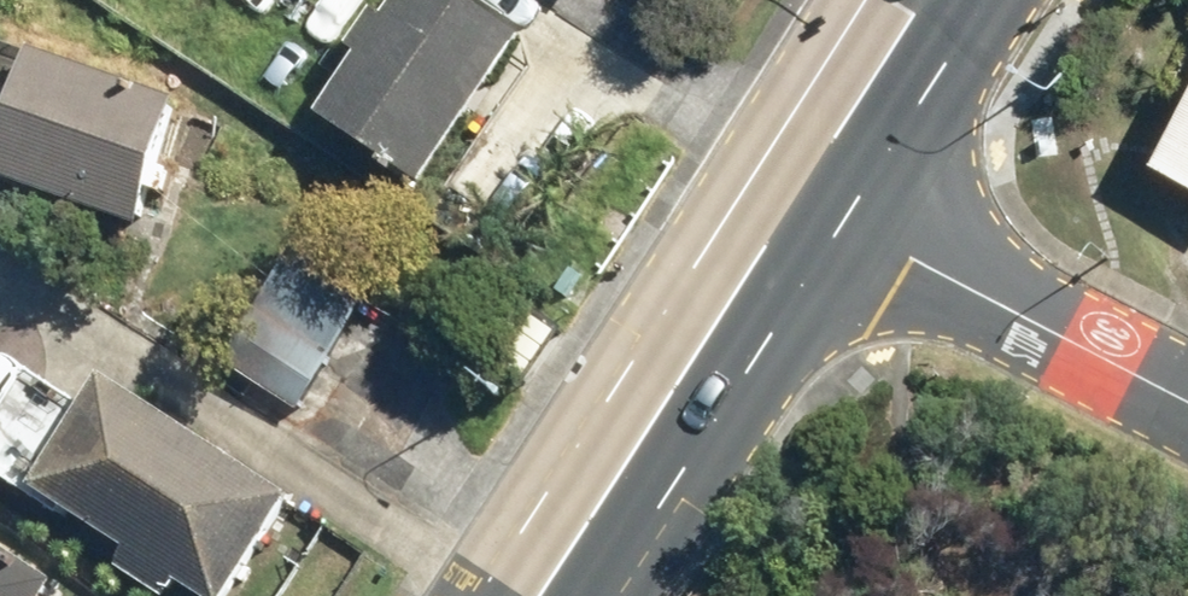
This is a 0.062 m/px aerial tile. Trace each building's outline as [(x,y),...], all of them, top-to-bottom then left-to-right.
[(312,107),(408,176),(513,32),(468,0),(390,0),(312,107)] [(137,233),(178,117),(0,54),(0,185),(137,233)] [(1155,167),(1187,184),(1187,104),(1155,167)] [(293,404),(353,304),(281,261),(221,362),(293,404)] [(107,385),(86,416),(34,381),(0,433),(0,489),(63,531),(68,524),(123,561),(115,572),(151,595),(181,595),(184,593),(189,595),(238,595),(298,507),(107,385)] [(0,552),(0,595),(48,595),(53,589),(0,552)]
